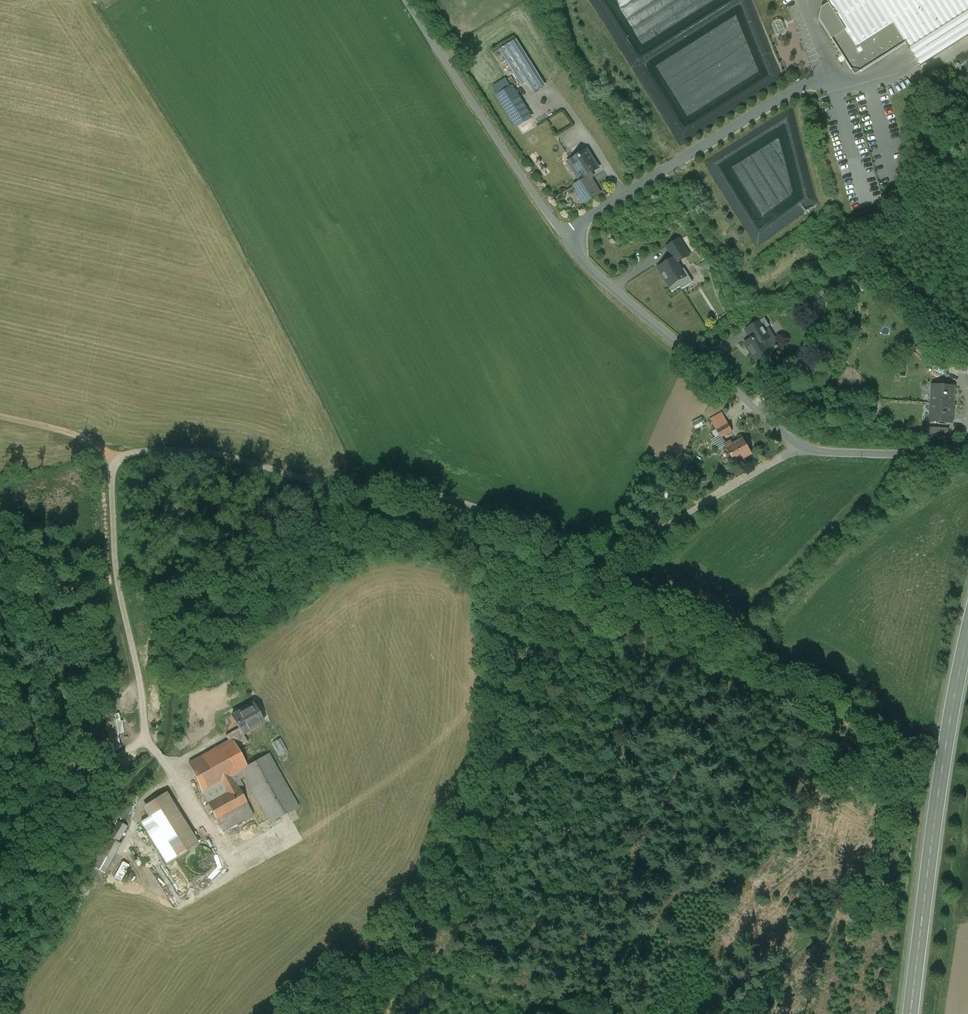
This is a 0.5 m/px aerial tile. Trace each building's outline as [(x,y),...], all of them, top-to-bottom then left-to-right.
[(828,4),(821,8),(819,19),(850,69),(861,71),(906,43),(910,49),(967,12),(967,0),(826,0),(828,4)] [(516,39),(499,50),(522,86),(528,82),(534,92),(545,85),(516,39)] [(493,87),(498,95),(511,88),(506,79),(493,87)] [(498,95),(497,96),(516,127),(532,118),(512,87),(511,88),(498,95)] [(588,150),(568,163),(580,183),(574,186),(578,192),(575,194),(580,201),(582,200),(584,204),(601,193),(592,178),(594,176),(592,172),(599,168),(588,150)] [(679,240),(667,248),(674,259),(674,258),(677,263),(689,255),(679,240)] [(674,259),(658,268),(663,276),(662,276),(672,292),(680,287),(682,290),(693,283),(684,269),(682,270),(677,263),(674,258),(674,259)] [(756,361),(771,351),(779,346),(778,344),(773,336),(770,337),(765,329),(770,326),(765,319),(746,330),(752,340),(745,344),(756,361)] [(954,387),(932,385),(931,403),(952,405),(953,396),(954,396),(954,387)] [(952,405),(931,403),(930,421),(952,423),(953,413),(952,413),(952,405)] [(702,418),(692,423),(694,429),(705,425),(702,418)] [(727,424),(716,430),(720,438),(732,431),(727,424)] [(947,430),(933,429),(933,437),(947,438),(947,430)] [(743,439),(733,445),(731,442),(725,445),(735,463),(751,454),(743,439)] [(253,704),(231,716),(238,729),(235,730),(239,736),(232,740),(237,749),(247,743),(242,734),(263,722),(253,704)] [(121,717),(110,722),(116,741),(129,735),(121,717)] [(235,730),(225,736),(228,742),(232,740),(239,736),(235,730)] [(228,742),(189,764),(200,787),(211,780),(214,784),(229,776),(246,766),(236,749),(237,749),(232,740),(228,742)] [(298,807),(268,754),(246,766),(229,776),(232,782),(243,776),(269,823),(294,809),(298,807)] [(229,776),(214,784),(211,780),(200,787),(208,804),(207,804),(216,820),(246,803),(237,787),(236,788),(232,782),(229,776)] [(165,793),(145,806),(151,816),(140,823),(166,864),(197,845),(165,793)] [(246,803),(216,820),(222,832),(253,815),(246,803)] [(126,826),(117,821),(108,837),(109,838),(117,842),(126,826)] [(117,842),(109,838),(96,859),(107,865),(119,844),(117,842)] [(206,847),(204,847),(202,846),(200,846),(196,847),(194,848),(192,849),(191,850),(190,851),(189,853),(188,855),(187,856),(187,858),(187,860),(187,862),(187,863),(188,865),(188,866),(189,867),(190,869),(191,870),(193,871),(195,872),(197,873),(200,874),(204,873),(206,872),(208,871),(209,870),(211,869),(212,867),(213,865),(213,864),(214,862),(214,859),(214,857),(213,855),(212,853),(212,852),(210,851),(208,849),(207,848),(206,847)] [(129,880),(135,865),(125,862),(120,877),(129,880)]
